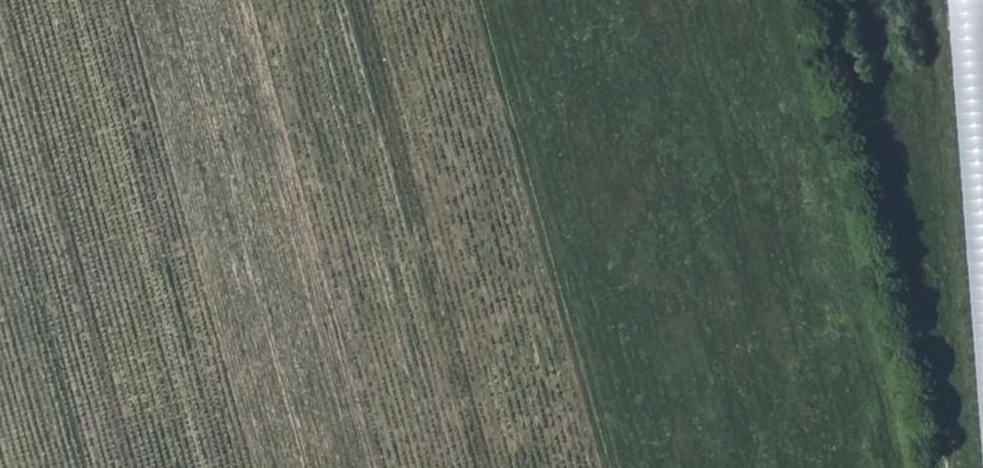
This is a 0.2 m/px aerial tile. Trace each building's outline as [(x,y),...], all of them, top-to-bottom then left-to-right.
[(982,467),(982,0),(956,0),(982,467)]
